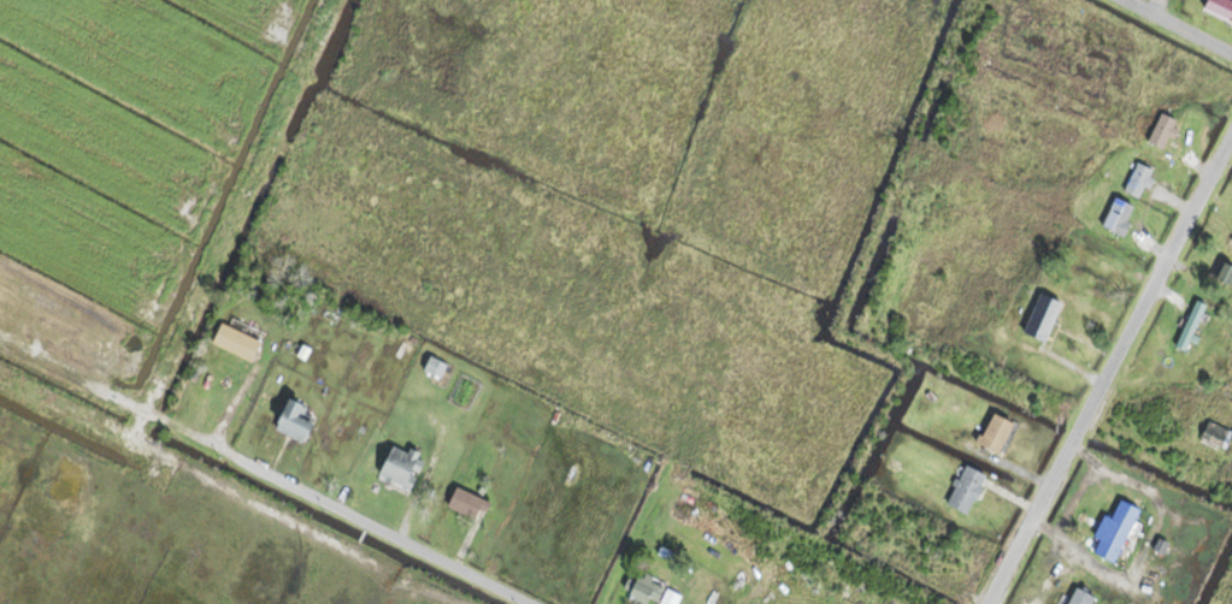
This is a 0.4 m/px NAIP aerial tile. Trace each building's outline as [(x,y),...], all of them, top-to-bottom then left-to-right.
[(1202,9),(1231,20),(1231,0),(1206,0),(1202,9)] [(1146,137),(1162,148),(1180,122),(1163,110),(1146,137)] [(1123,189),(1142,197),(1155,169),(1136,160),(1123,189)] [(1126,233),(1134,202),(1112,196),(1104,228),(1126,233)] [(1224,260),(1216,274),(1231,282),(1231,265),(1224,260)] [(1044,341),(1062,301),(1040,291),(1022,331),(1044,341)] [(1206,303),(1195,299),(1176,346),(1187,350),(1206,303)] [(252,359),(261,339),(220,321),(211,341),(252,359)] [(439,377),(446,363),(430,355),(423,369),(439,377)] [(274,426),(302,439),(316,409),(288,396),(274,426)] [(998,454),(1016,423),(994,410),(976,441),(998,454)] [(1221,448),(1230,432),(1209,420),(1200,437),(1221,448)] [(409,447),(407,449),(391,442),(377,473),(411,487),(425,454),(409,447)] [(946,502),(968,512),(986,473),(963,463),(946,502)] [(489,500),(456,484),(446,504),(480,520),(489,500)] [(1138,506),(1117,498),(1096,552),(1116,560),(1138,506)] [(683,590),(642,573),(640,578),(629,573),(621,592),(646,603),(648,598),(661,603),(677,603),(683,590)] [(1072,584),(1063,603),(1089,603),(1094,595),(1072,584)]
